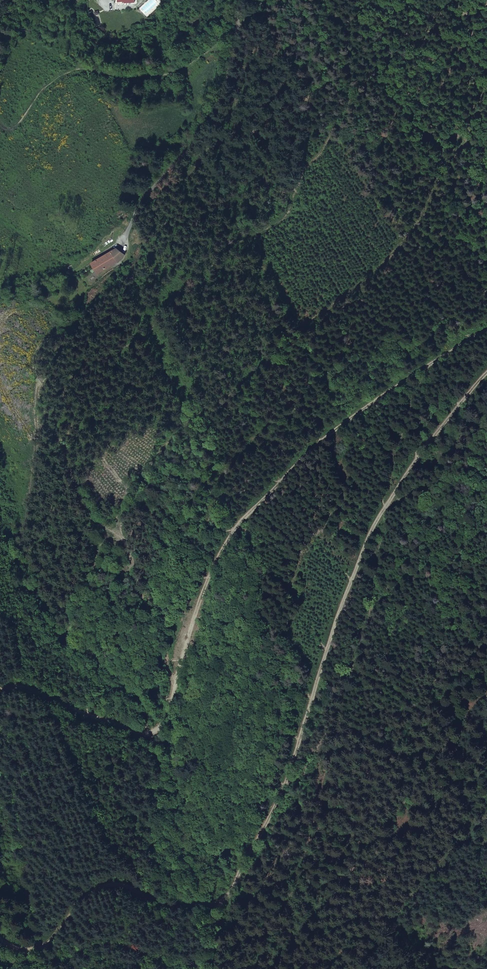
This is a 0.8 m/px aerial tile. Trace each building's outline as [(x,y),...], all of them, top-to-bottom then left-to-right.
[(100,272),(115,262),(117,256),(117,255),(119,253),(116,248),(114,249),(94,261),(100,272)]
